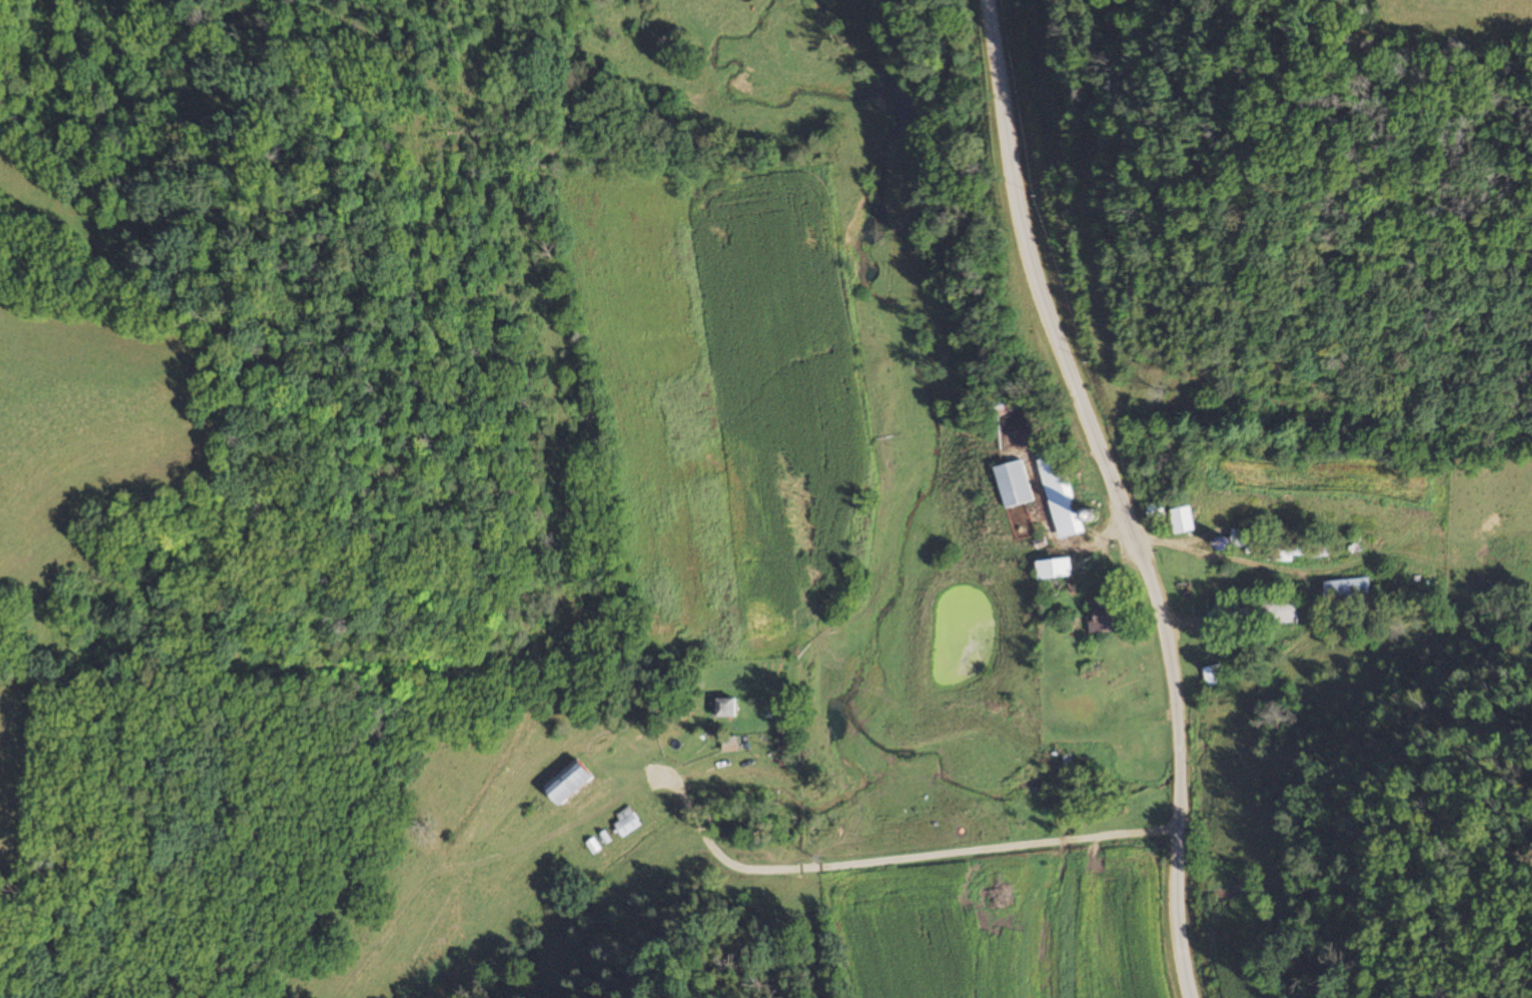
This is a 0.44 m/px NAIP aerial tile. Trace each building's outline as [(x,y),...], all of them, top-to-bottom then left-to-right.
[(1056,539),(1084,533),(1082,521),(1089,519),(1086,509),(1076,511),(1063,453),(1038,459),(1056,539)] [(993,468),(1005,509),(1034,501),(1022,459),(993,468)] [(1193,532),(1190,507),(1169,509),(1172,534),(1193,532)] [(1228,545),(1250,554),(1257,537),(1234,529),(1228,545)] [(1292,557),(1327,558),(1327,536),(1266,535),(1266,562),(1291,562),(1292,557)] [(1035,562),(1036,581),(1056,580),(1057,595),(1074,594),(1071,558),(1035,562)] [(1324,581),(1325,604),(1370,602),(1369,579),(1324,581)] [(1208,602),(1209,629),(1296,625),(1295,599),(1208,602)] [(1114,633),(1114,602),(1090,602),(1090,633),(1114,633)] [(1204,667),(1207,688),(1226,686),(1223,665),(1204,667)] [(733,717),(733,699),(712,699),(712,717),(733,717)] [(1096,744),(1098,766),(1107,766),(1106,744),(1096,744)] [(555,807),(589,778),(574,761),(540,789),(555,807)] [(613,825),(621,838),(640,825),(628,807),(615,815),(618,821),(613,825)]
